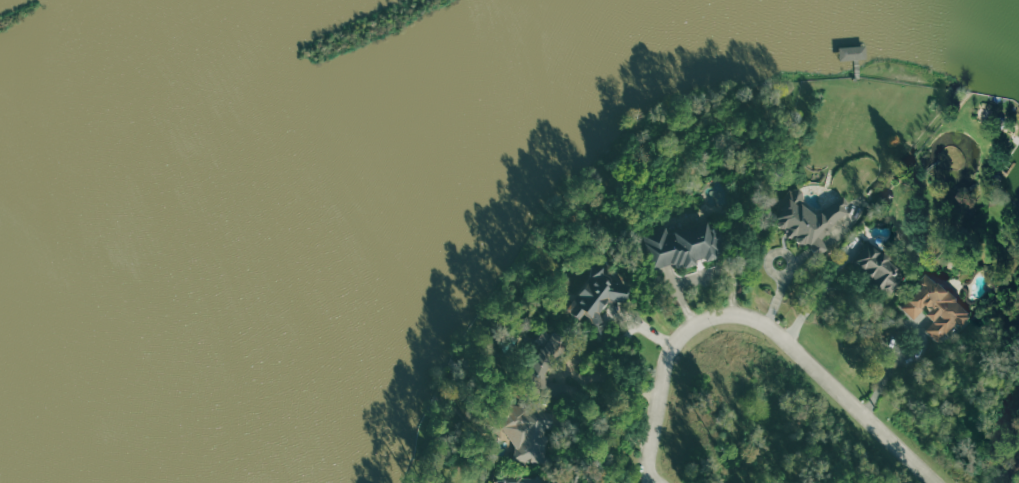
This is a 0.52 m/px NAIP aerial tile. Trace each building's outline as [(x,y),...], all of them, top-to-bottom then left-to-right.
[(868,59),(868,46),(841,47),(842,60),(868,59)] [(810,211),(805,188),(789,190),(792,207),(777,210),(780,228),(787,227),(791,250),(827,244),(826,236),(834,235),(831,220),(849,217),(847,205),(810,211)] [(898,271),(878,246),(859,261),(883,292),(898,279),(894,273),(898,271)] [(627,303),(630,283),(609,280),(610,270),(596,268),(594,281),(584,280),(578,318),(602,321),(605,299),(627,303)] [(903,308),(918,321),(925,312),(935,321),(927,331),(942,344),(973,309),(933,274),(903,308)] [(503,429),(527,463),(538,455),(530,443),(548,431),(533,409),(527,413),(519,402),(507,411),(514,421),(503,429)]
